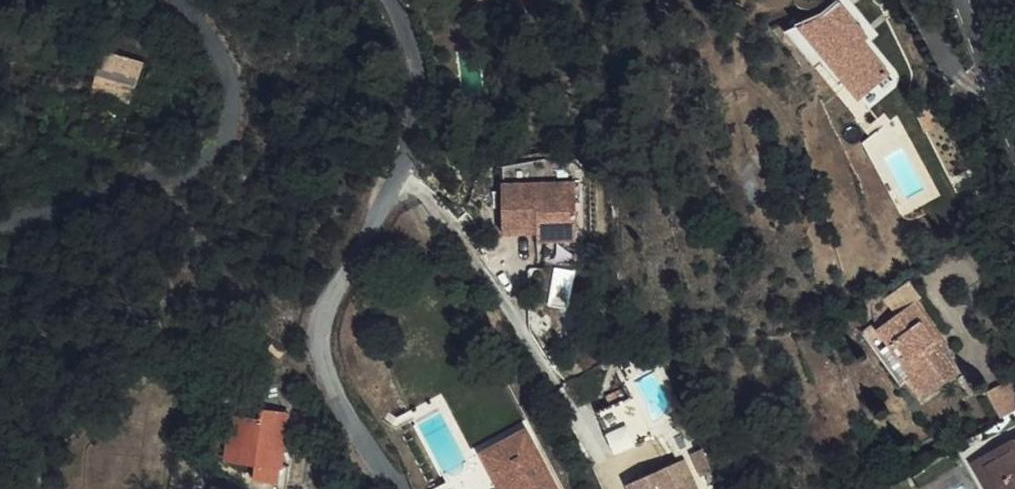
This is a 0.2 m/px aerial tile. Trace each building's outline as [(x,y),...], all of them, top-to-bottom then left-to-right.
[(830,31),(792,48),(819,83),(824,79),(830,75),(848,99),(862,116),(872,108),(891,93),(860,53),(865,49),(843,20),(830,31)] [(142,108),(151,78),(112,68),(102,97),(142,108)] [(830,75),(824,79),(843,103),(848,99),(830,75)] [(139,119),(142,108),(102,97),(100,107),(139,119)] [(872,108),(862,116),(871,128),(881,121),(872,108)] [(587,199),(513,199),(513,250),(546,250),(586,250),(587,199)] [(884,334),(879,328),(869,338),(909,387),(914,384),(930,403),(962,377),(940,347),(949,339),(920,305),(884,334)] [(1014,407),(1014,379),(1012,374),(990,387),(1005,412),(1014,407)] [(242,461),(273,463),(273,475),(300,475),(301,465),(301,411),(274,411),(274,422),(243,422),(242,461)] [(539,435),(472,468),(476,475),(472,477),(472,478),(472,480),(472,481),(472,483),(471,485),(470,486),(468,487),(467,488),(465,488),(464,488),(463,488),(566,488),(539,435)] [(988,461),(1001,484),(1014,475),(1014,445),(988,461)] [(677,484),(679,488),(702,488),(696,477),(677,484)]
